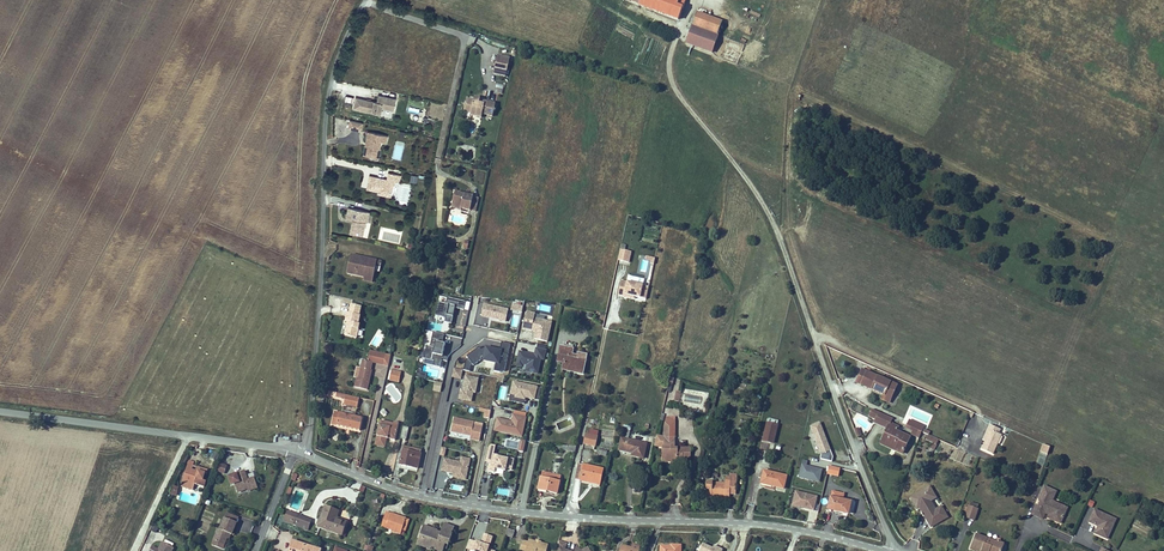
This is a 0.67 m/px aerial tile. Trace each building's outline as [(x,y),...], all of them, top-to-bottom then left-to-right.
[(677,20),(682,9),(685,0),(627,0),(677,20)] [(697,14),(694,21),(702,25),(705,16),(697,14)] [(694,21),(685,42),(714,53),(720,38),(718,37),(720,33),(715,31),(722,23),(705,16),(702,25),(694,21)] [(507,70),(509,62),(497,60),(495,68),(507,70)] [(495,94),(502,94),(503,85),(496,85),(495,94)] [(390,98),(377,95),(377,97),(372,96),(371,101),(369,101),(368,104),(364,103),(365,100),(350,97),(348,107),(375,113),(376,107),(388,109),(390,98)] [(474,100),(467,99),(466,103),(463,105),(465,107),(464,112),(471,113),(476,114),(476,117),(482,118),(482,114),(493,117),(494,112),(496,110),(494,109),(495,104),(485,101),(484,104),(479,103),(480,100),(480,98),(475,97),(474,100)] [(358,122),(350,120),(349,128),(357,130),(358,122)] [(386,142),(388,136),(368,132),(366,143),(367,143),(367,145),(366,145),(363,155),(375,157),(377,149),(380,147),(381,141),(386,142)] [(404,143),(395,142),(392,159),(401,160),(404,143)] [(401,175),(389,173),(387,180),(370,176),(367,189),(371,190),(374,188),(381,190),(382,191),(381,194),(391,196),(394,181),(399,182),(401,175)] [(473,197),(455,192),(452,205),(461,207),(461,209),(470,211),(473,197)] [(475,212),(478,198),(473,197),(470,211),(475,212)] [(369,212),(349,208),(346,218),(353,220),(355,220),(354,224),(352,224),(351,229),(356,230),(356,235),(363,236),(366,222),(367,223),(369,212)] [(620,250),(618,260),(629,263),(631,252),(620,250)] [(364,258),(351,255),(347,273),(364,277),(364,276),(373,278),(376,266),(377,261),(371,259),(370,264),(363,262),(364,258)] [(644,256),(640,271),(648,273),(650,265),(653,266),(655,259),(644,256)] [(629,276),(627,282),(643,286),(644,280),(629,276)] [(640,298),(643,286),(621,281),(618,295),(625,297),(625,295),(635,297),(640,298)] [(649,287),(643,286),(640,298),(646,299),(649,287)] [(445,322),(452,323),(455,308),(464,310),(466,302),(447,297),(446,303),(438,302),(435,315),(446,317),(445,322)] [(506,322),(509,308),(484,302),(480,316),(506,322)] [(361,307),(351,305),(349,313),(347,313),(345,322),(348,322),(345,335),(356,338),(359,324),(358,324),(360,316),(359,315),(361,307)] [(534,313),(526,311),(523,328),(536,331),(535,338),(547,340),(550,322),(533,318),(534,313)] [(513,314),(511,327),(519,328),(520,315),(513,314)] [(433,366),(440,367),(441,360),(448,362),(449,358),(442,356),(445,344),(442,343),(444,334),(433,332),(430,347),(426,346),(424,359),(434,361),(433,366)] [(504,372),(511,344),(502,342),(500,351),(486,348),(486,349),(483,348),(481,350),(479,347),(466,355),(468,359),(466,360),(464,370),(470,372),(471,365),(472,364),(472,365),(481,359),(496,363),(494,371),(500,373),(504,372)] [(573,349),(561,347),(558,361),(564,363),(563,366),(575,369),(574,372),(583,374),(587,355),(578,354),(578,356),(572,355),(573,349)] [(544,359),(546,351),(536,349),(535,355),(520,351),(517,365),(522,366),(523,363),(528,364),(533,365),(532,372),(538,373),(541,358),(544,359)] [(386,355),(370,351),(368,361),(363,360),(361,368),(363,369),(360,379),(357,378),(355,387),(367,390),(372,371),(371,370),(370,370),(370,368),(371,368),(373,362),(384,365),(386,355)] [(361,368),(356,367),(354,378),(357,378),(360,379),(363,369),(361,368)] [(421,369),(417,368),(415,377),(426,379),(427,377),(425,377),(426,373),(420,372),(421,369)] [(462,370),(454,368),(452,377),(461,379),(462,370)] [(867,372),(862,369),(856,382),(861,385),(867,372)] [(390,380),(399,382),(401,372),(392,370),(390,380)] [(897,385),(867,372),(861,385),(884,395),(891,398),(897,385)] [(478,379),(466,376),(464,387),(463,390),(461,390),(459,399),(471,402),(473,393),(475,393),(478,379)] [(441,391),(443,382),(436,381),(434,390),(441,391)] [(540,401),(542,388),(513,382),(511,394),(516,396),(515,398),(525,400),(525,398),(527,398),(540,401)] [(359,398),(337,393),(336,397),(345,400),(344,405),(357,408),(359,398)] [(516,396),(511,394),(509,401),(524,404),(525,401),(526,402),(527,398),(525,398),(525,400),(515,398),(516,396)] [(891,398),(884,395),(881,400),(889,403),(891,398)] [(890,423),(892,418),(872,409),(869,416),(876,419),(875,422),(887,428),(882,439),(897,446),(895,450),(902,454),(910,437),(896,431),(898,427),(890,423)] [(360,431),(363,418),(339,413),(336,425),(360,431)] [(526,418),(512,415),(511,422),(510,423),(508,423),(508,421),(497,419),(494,431),(507,434),(508,428),(523,431),(526,418)] [(664,437),(657,435),(654,445),(663,447),(663,460),(677,460),(677,459),(682,459),(682,457),(690,457),(690,451),(685,450),(685,449),(674,449),(675,423),(669,422),(669,417),(667,417),(664,427),(664,437)] [(474,422),(454,418),(451,432),(471,436),(470,439),(480,441),(482,430),(473,428),(473,425),(474,422)] [(767,423),(763,441),(773,443),(777,426),(777,425),(778,421),(769,419),(768,423),(767,423)] [(907,425),(921,432),(923,426),(909,420),(907,425)] [(394,422),(394,424),(380,421),(375,442),(385,445),(387,438),(395,440),(399,424),(394,422)] [(821,455),(830,451),(819,423),(810,427),(821,455)] [(912,434),(919,438),(921,432),(907,425),(906,427),(913,431),(912,434)] [(982,449),(993,454),(1001,435),(998,434),(1000,429),(990,425),(988,429),(990,430),(986,439),(982,449)] [(522,437),(523,431),(508,428),(507,434),(522,437)] [(643,458),(646,444),(628,440),(630,431),(623,429),(619,450),(631,453),(631,452),(633,452),(632,453),(632,456),(643,458)] [(589,435),(585,434),(583,444),(596,447),(598,437),(597,437),(589,435)] [(938,439),(928,435),(926,440),(933,443),(930,449),(934,450),(938,439)] [(897,446),(882,439),(880,444),(895,450),(897,446)] [(1050,447),(1044,444),(1041,452),(1047,455),(1050,447)] [(493,458),(493,454),(495,446),(491,445),(489,447),(485,462),(490,462),(491,463),(491,465),(489,465),(488,472),(494,473),(495,469),(506,471),(506,469),(512,470),(514,459),(508,458),(508,459),(497,457),(497,459),(493,458)] [(400,465),(417,468),(421,454),(403,450),(400,465)] [(466,478),(470,460),(462,458),(461,463),(449,460),(446,474),(454,475),(466,478)] [(194,462),(189,461),(181,486),(193,490),(195,484),(204,487),(206,481),(203,480),(205,473),(198,471),(197,475),(196,475),(196,472),(192,470),(193,466),(194,462)] [(217,471),(224,473),(227,466),(220,463),(217,471)] [(579,464),(575,480),(597,485),(599,476),(602,476),(603,470),(579,464)] [(809,478),(819,481),(821,473),(819,473),(820,469),(809,466),(802,465),(799,478),(808,480),(809,478)] [(207,474),(208,470),(193,466),(192,470),(196,472),(196,475),(197,475),(198,471),(205,473),(207,474)] [(838,476),(840,469),(829,466),(827,473),(838,476)] [(257,485),(254,477),(248,480),(245,471),(229,477),(232,485),(235,484),(238,492),(248,489),(257,485)] [(786,476),(764,471),(761,483),(783,489),(786,476)] [(541,478),(559,482),(560,476),(543,472),(541,478)] [(489,481),(491,475),(484,473),(482,479),(489,481)] [(736,492),(737,475),(731,474),(731,478),(726,477),(725,483),(706,482),(705,497),(712,498),(712,496),(720,496),(720,495),(725,495),(724,496),(729,497),(730,494),(730,492),(736,492)] [(541,478),(538,489),(547,491),(547,492),(557,494),(559,482),(541,478)] [(172,484),(169,493),(176,495),(179,487),(172,484)] [(1060,524),(1064,514),(1054,509),(1056,503),(1052,501),(1056,492),(1044,486),(1039,499),(1040,502),(1041,505),(1040,507),(1038,506),(1036,505),(1031,514),(1042,519),(1046,512),(1050,514),(1047,518),(1060,524)] [(930,528),(942,521),(941,520),(931,526),(919,507),(917,503),(916,504),(912,498),(930,488),(929,487),(910,497),(917,508),(918,508),(930,528)] [(916,504),(917,503),(919,507),(931,526),(941,520),(942,521),(948,518),(941,506),(935,509),(930,500),(935,497),(930,488),(912,498),(916,504)] [(848,514),(851,502),(842,500),(844,494),(832,491),(827,509),(848,514)] [(817,497),(796,492),(792,505),(814,510),(817,497)] [(978,505),(971,502),(970,507),(968,506),(965,517),(974,520),(978,509),(977,509),(978,505)] [(1054,509),(1064,514),(1067,508),(1056,503),(1054,509)] [(325,506),(318,527),(342,535),(347,522),(336,518),(338,511),(325,506)] [(1110,517),(1094,510),(1089,522),(1096,525),(1097,524),(1098,525),(1099,527),(1098,529),(1097,528),(1095,533),(1107,539),(1113,526),(1107,523),(1110,517)] [(289,511),(285,521),(309,530),(313,520),(289,511)] [(391,531),(401,534),(406,518),(391,513),(390,516),(385,514),(381,527),(392,530),(391,531)] [(1116,519),(1110,517),(1107,523),(1113,526),(1116,519)] [(217,534),(212,545),(223,549),(225,543),(227,538),(230,539),(237,523),(225,518),(218,534),(217,534)] [(454,528),(444,524),(441,531),(452,535),(454,528)] [(423,547),(427,545),(433,547),(436,548),(435,550),(436,550),(443,550),(446,544),(448,545),(452,535),(441,531),(441,533),(440,534),(438,534),(438,533),(437,531),(437,530),(423,525),(419,538),(422,539),(420,545),(423,547)] [(505,536),(512,538),(515,531),(508,529),(505,536)] [(493,535),(485,532),(481,542),(474,539),(470,549),(478,550),(495,550),(489,548),(493,535)] [(976,534),(970,549),(975,550),(981,550),(982,550),(983,550),(987,550),(988,550),(1001,550),(1004,544),(999,542),(1000,539),(997,538),(996,542),(976,534)] [(548,545),(540,543),(540,544),(536,543),(536,542),(529,540),(528,542),(523,541),(520,550),(526,550),(547,550),(548,545)] [(293,541),(289,550),(321,550),(293,541)] [(556,550),(558,550),(562,550),(563,549),(565,550),(567,544),(559,541),(556,550)] [(713,545),(712,546),(703,542),(699,550),(727,550),(713,545)] [(150,550),(172,550),(173,548),(162,543),(158,550),(152,547),(150,550)]
